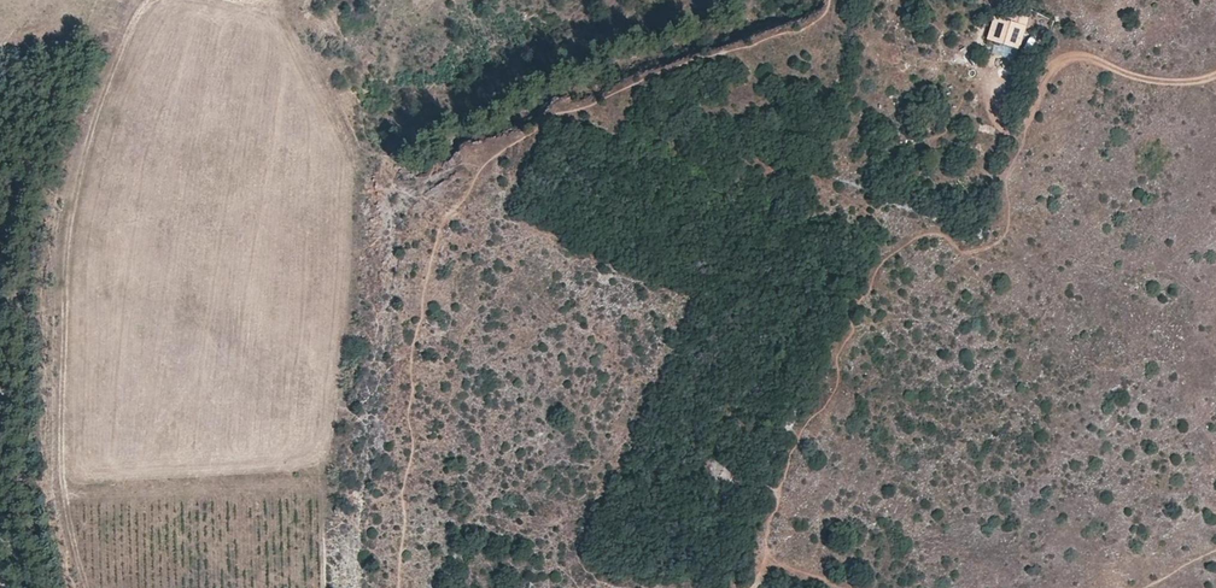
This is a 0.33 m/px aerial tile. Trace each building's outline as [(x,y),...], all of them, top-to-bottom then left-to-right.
[(996,15),(987,38),(1020,49),(1028,24),(996,15)] [(711,455),(704,472),(730,486),(738,468),(711,455)]
